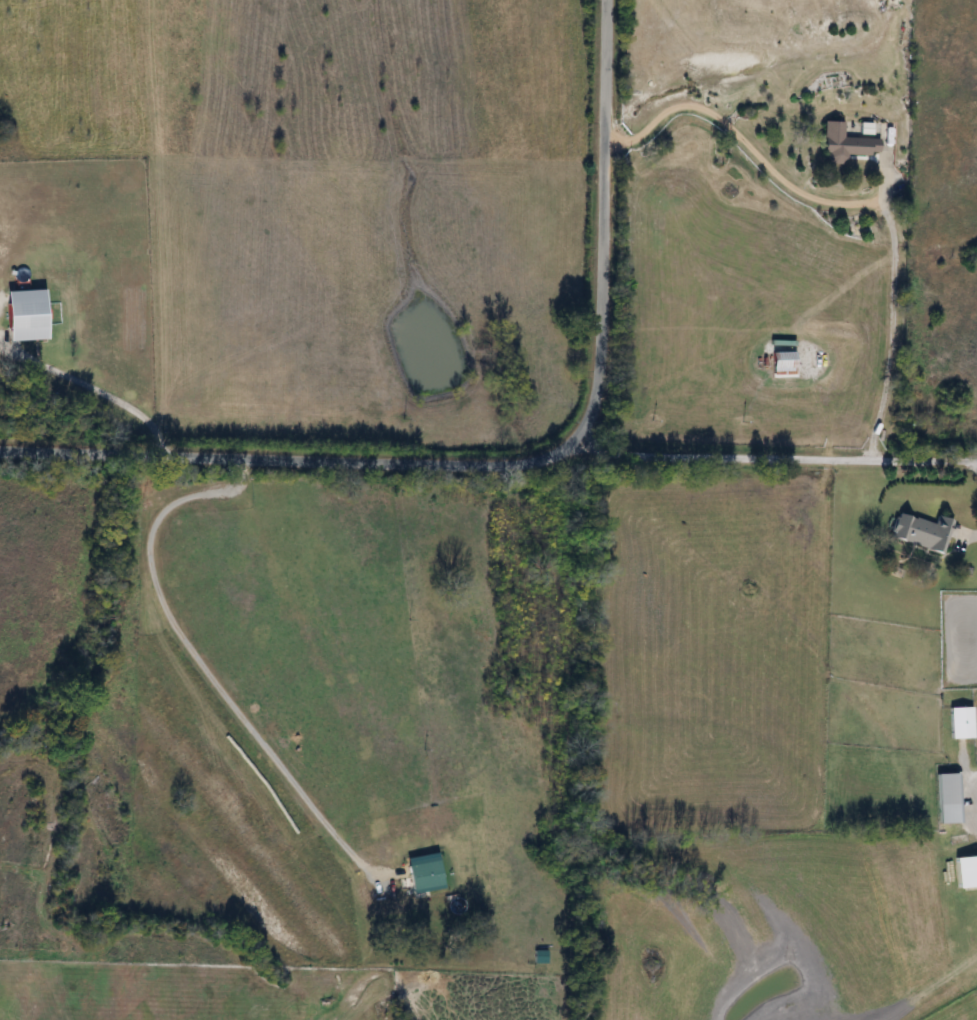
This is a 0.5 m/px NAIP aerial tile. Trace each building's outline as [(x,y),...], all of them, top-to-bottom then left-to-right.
[(842,122),(822,122),(821,164),(843,164),(843,155),(878,156),(878,139),(842,138),(842,122)] [(1,292),(3,342),(45,341),(43,290),(1,292)] [(792,353),(768,353),(768,374),(792,374),(792,353)] [(951,521),(935,517),(933,524),(895,514),(887,541),(941,556),(951,521)] [(971,708),(947,708),(947,739),(971,739),(971,708)] [(933,824),(953,824),(953,775),(933,775),(933,824)] [(952,858),(953,888),(976,887),(976,857),(952,858)]
